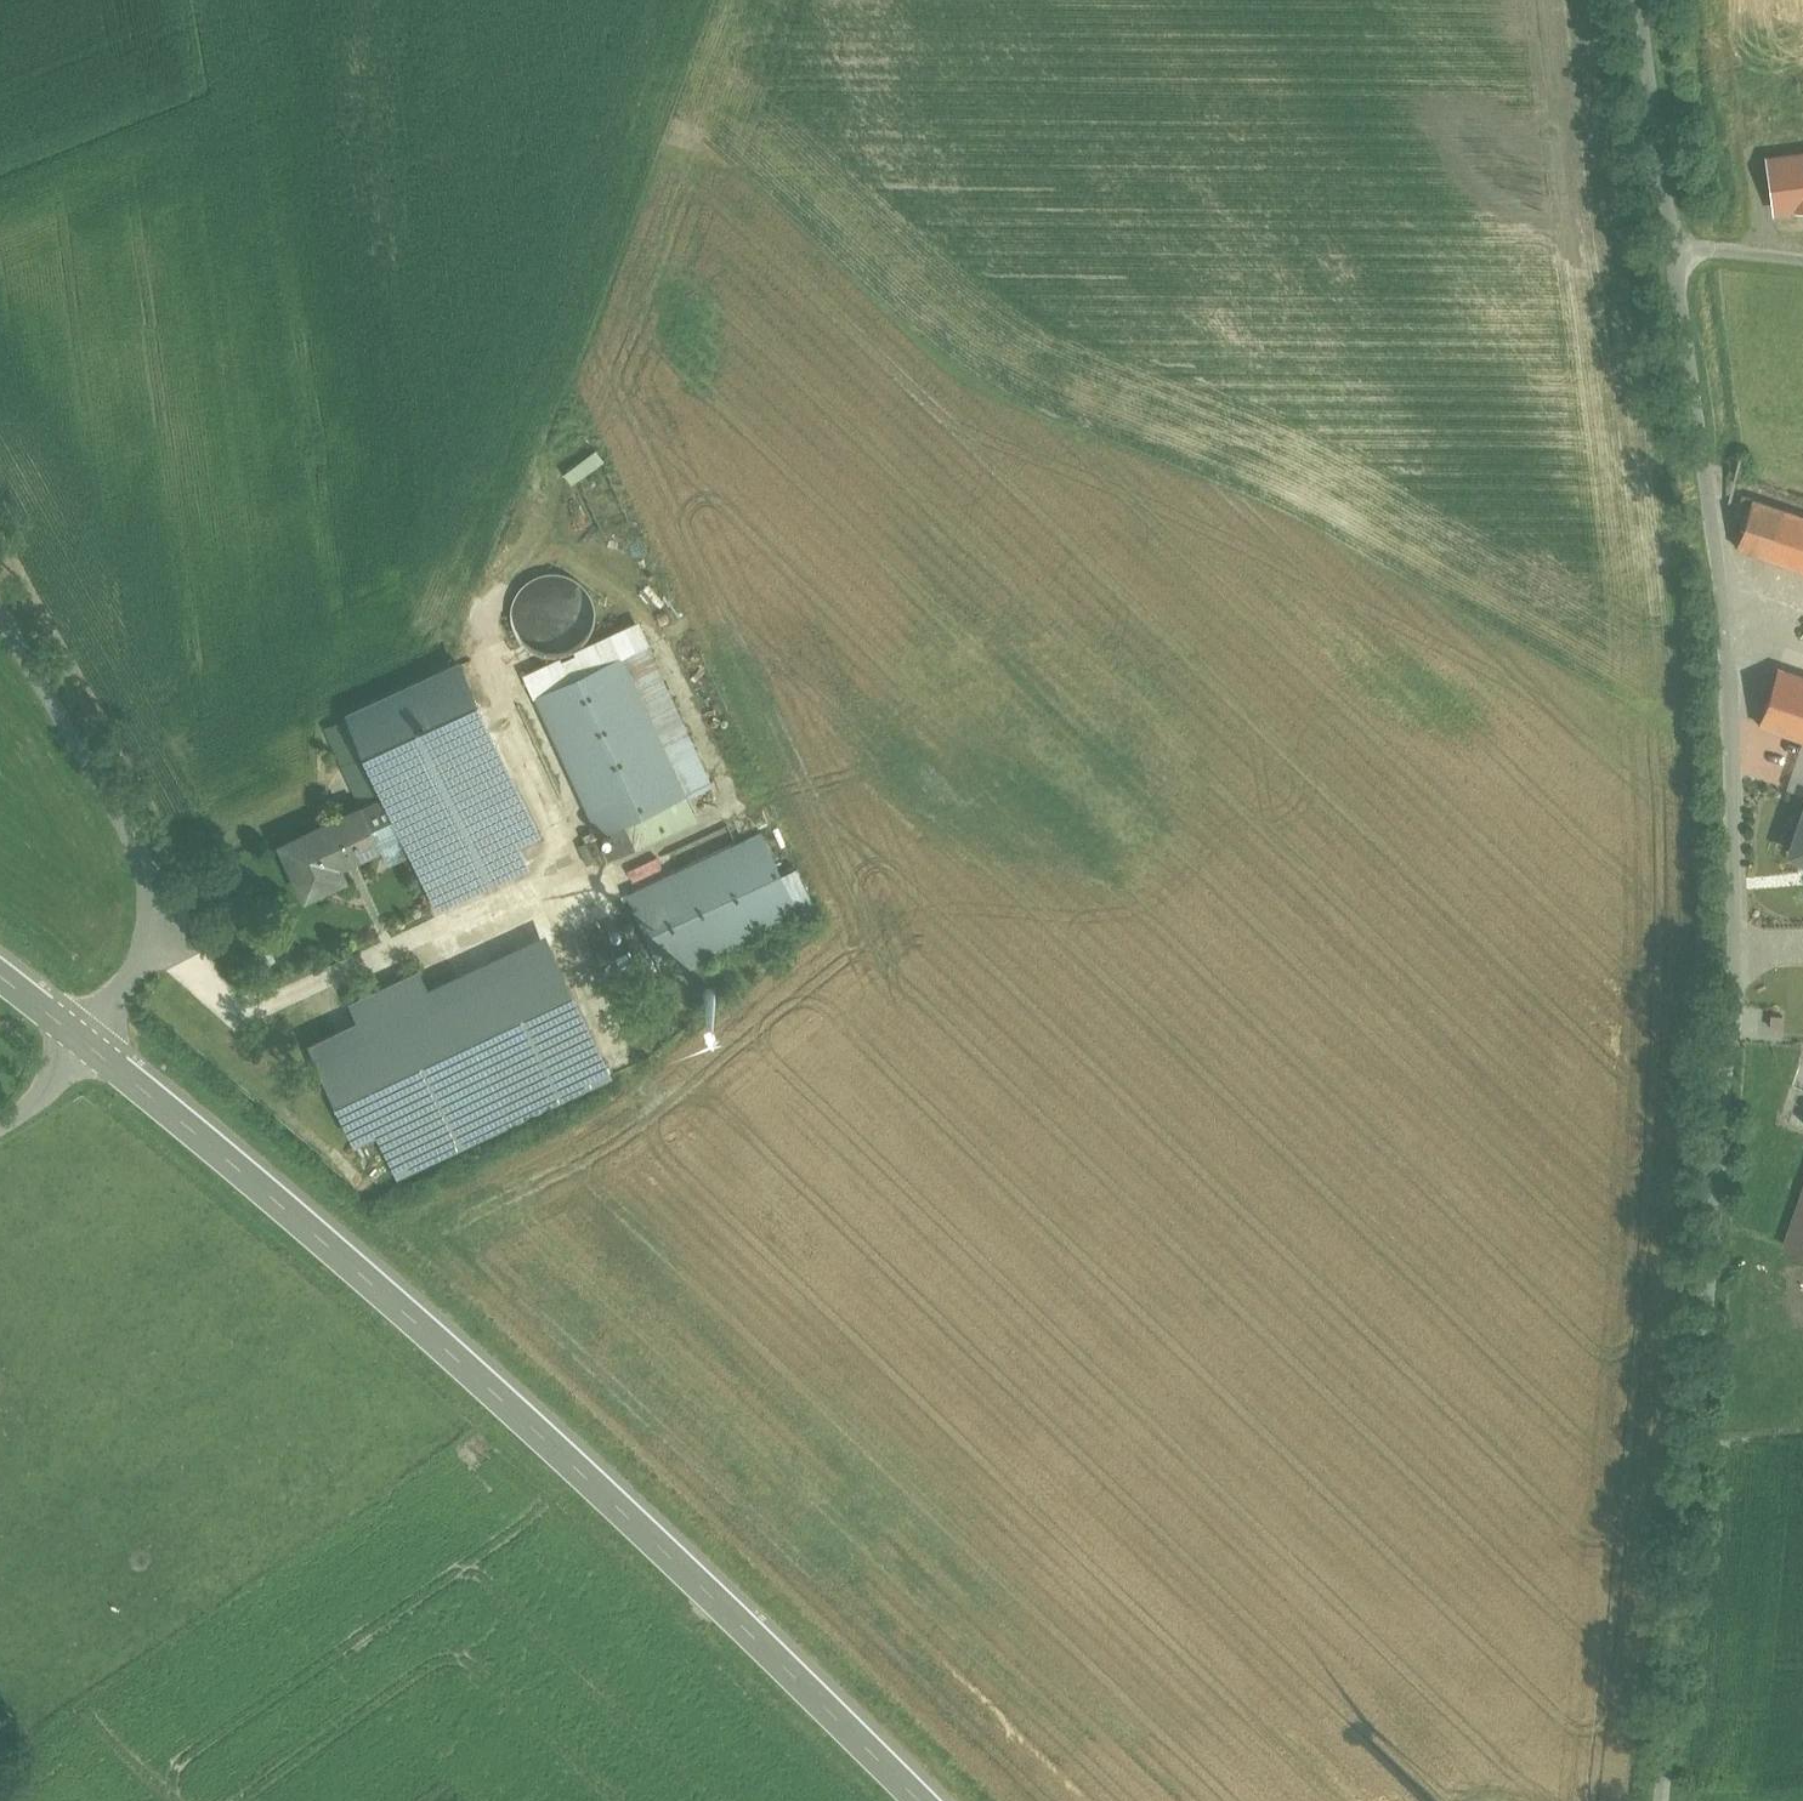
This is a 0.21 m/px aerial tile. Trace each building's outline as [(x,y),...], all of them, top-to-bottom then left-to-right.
[(1769,160),(1776,209),(1794,207),(1795,209),(1802,208),(1802,155),(1769,160)] [(1753,499),(1737,548),(1802,570),(1802,517),(1753,499)] [(595,628),(598,612),(594,596),(584,582),(570,573),(553,571),(537,575),(523,584),(514,599),(511,615),(515,631),(525,645),(539,654),(556,656),(572,652),(586,643),(595,628)] [(529,678),(537,695),(622,656),(692,809),(726,794),(648,624),(529,678)] [(622,656),(537,695),(612,857),(697,818),(692,809),(622,656)] [(1779,668),(1759,725),(1802,740),(1802,677),(1779,668)] [(362,731),(382,722),(376,708),(339,724),(351,750),(368,743),(362,731)] [(497,744),(388,793),(407,832),(441,906),(524,869),(516,851),(514,846),(539,835),(497,744)] [(1791,790),(1802,794),(1802,753),(1791,790)] [(363,805),(282,843),(306,896),(336,882),(330,869),(381,845),(363,805)] [(1791,853),(1802,857),(1802,817),(1791,853)] [(685,864),(744,839),(737,823),(678,849),(685,864)] [(738,843),(628,893),(667,978),(777,927),(738,843)] [(621,912),(582,930),(604,980),(643,963),(621,912)] [(554,951),(434,1006),(418,971),(351,1002),(367,1037),(318,1060),(356,1140),(378,1130),(398,1174),(611,1075),(554,951)]
